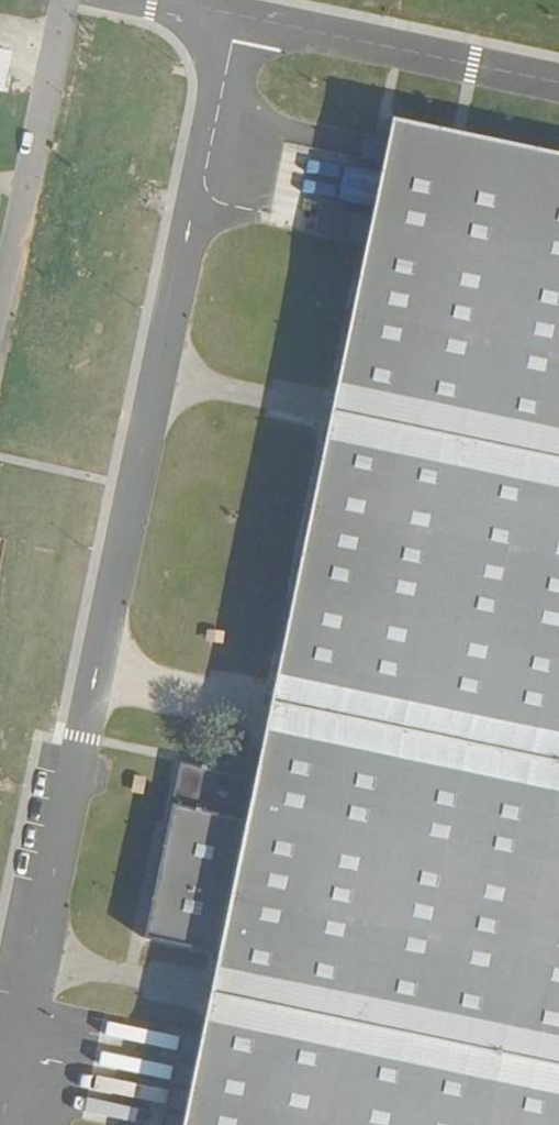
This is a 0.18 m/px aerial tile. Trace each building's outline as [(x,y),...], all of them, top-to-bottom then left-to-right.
[(4,93),(12,51),(0,48),(0,93),(4,93)] [(398,114),(260,780),(181,764),(145,937),(224,954),(189,1124),(558,1124),(558,147),(398,114)]
